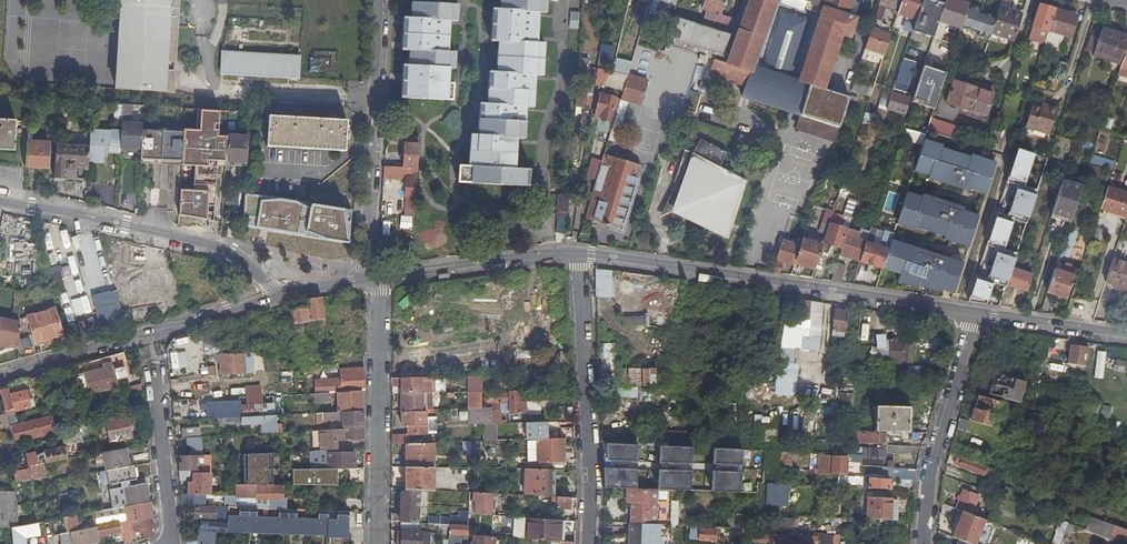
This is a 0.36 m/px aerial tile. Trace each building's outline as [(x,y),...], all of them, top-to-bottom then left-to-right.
[(143,89),(164,90),(174,91),(179,10),(188,11),(188,0),(118,0),(117,20),(121,20),(116,88),(143,89)] [(501,4),(506,11),(493,11),(492,42),(505,43),(500,47),(499,66),(504,74),(491,73),(490,100),(495,106),(481,105),(480,132),(486,138),(472,137),(471,169),(461,168),(460,183),(526,186),(527,170),(511,169),(506,165),(511,162),(512,144),(508,140),(512,138),(521,138),(522,113),(517,110),(523,107),(533,107),(534,82),(530,78),(534,75),(542,76),(544,44),(534,44),(531,41),(535,37),(535,19),(532,15),(536,13),(545,13),(546,0),(501,0),(501,4)] [(702,25),(729,34),(734,18),(721,14),(724,0),(705,0),(702,10),(706,10),(702,25)] [(714,59),(710,74),(744,85),(741,95),(799,115),(795,126),(812,131),(815,120),(822,122),(818,135),(835,141),(848,99),(849,97),(823,89),(852,0),(802,0),(807,2),(807,3),(806,3),(806,4),(806,5),(806,6),(806,7),(806,8),(807,8),(807,9),(808,9),(818,13),(819,11),(821,12),(802,71),(801,71),(798,80),(791,77),(810,18),(780,9),(761,69),(752,66),(755,59),(776,0),(748,0),(729,54),(726,63),(714,59)] [(865,48),(884,54),(890,34),(884,32),(887,24),(881,22),(885,8),(898,12),(901,0),(880,0),(865,48)] [(898,12),(897,14),(916,20),(922,0),(901,0),(898,12)] [(933,37),(939,19),(944,4),(932,0),(922,0),(916,20),(910,37),(921,40),(923,34),(933,37)] [(960,27),(961,26),(968,4),(968,3),(959,0),(945,0),(944,4),(939,19),(960,27)] [(405,18),(404,24),(403,50),(414,51),(410,58),(409,66),(403,66),(402,98),(451,100),(452,83),(440,83),(447,78),(447,69),(453,69),(454,53),(445,53),(442,48),(446,46),(447,28),(443,24),(447,21),(455,22),(456,5),(412,1),(411,13),(415,19),(405,18)] [(981,9),(968,4),(961,26),(977,31),(976,34),(989,38),(991,32),(996,17),(980,11),(981,9)] [(1032,25),(1048,30),(1055,9),(1038,4),(1032,25)] [(1022,14),(999,7),(996,17),(991,32),(1014,39),(1022,14)] [(1074,15),(1055,9),(1048,30),(1068,37),(1074,15)] [(715,58),(714,59),(726,63),(729,54),(724,52),(670,36),(676,18),(672,16),(665,39),(674,42),(673,45),(715,58)] [(670,36),(724,52),(729,34),(702,25),(676,18),(670,36)] [(1119,69),(1120,68),(1126,45),(1126,37),(1101,29),(1098,38),(1094,52),(1093,55),(1103,58),(1102,63),(1119,69)] [(616,38),(603,36),(601,51),(614,53),(616,38)] [(1087,50),(1094,52),(1098,38),(1092,36),(1087,50)] [(252,53),(230,51),(229,72),(251,74),(252,53)] [(297,57),(252,53),(251,74),(296,77),(297,57)] [(589,58),(579,57),(578,67),(588,68),(589,58)] [(915,61),(903,58),(892,93),(886,109),(904,115),(911,93),(905,91),(915,61)] [(613,69),(628,73),(630,63),(616,59),(613,69)] [(1052,80),(1062,83),(1068,64),(1058,60),(1052,80)] [(582,76),(585,76),(593,77),(595,78),(596,70),(588,68),(578,67),(578,69),(578,75),(582,76)] [(945,74),(924,68),(914,100),(926,104),(925,107),(933,110),(945,74)] [(1120,68),(1119,69),(1118,74),(1126,77),(1126,70),(1120,68)] [(603,85),(623,90),(627,75),(597,69),(596,70),(595,78),(594,86),(602,87),(603,85)] [(585,76),(583,93),(581,108),(589,109),(593,77),(585,76)] [(995,89),(979,83),(979,82),(964,77),(962,83),(953,80),(946,103),(964,109),(962,114),(984,121),(995,89)] [(1062,83),(1052,80),(1049,88),(1056,90),(1062,83)] [(853,84),(851,92),(865,95),(867,87),(853,84)] [(884,91),(876,115),(884,117),(885,113),(886,109),(892,93),(884,91)] [(583,93),(580,92),(577,92),(574,125),(580,126),(581,108),(583,93)] [(610,121),(612,110),(614,98),(599,94),(595,112),(601,113),(600,118),(610,121)] [(1042,103),(1041,106),(1033,103),(1025,126),(1049,133),(1057,108),(1042,103)] [(132,116),(132,105),(122,105),(122,115),(132,116)] [(885,113),(903,119),(904,115),(886,109),(885,113)] [(863,117),(882,123),(884,117),(876,115),(865,111),(863,117)] [(267,147),(292,149),(294,118),(288,118),(288,113),(280,113),(280,117),(268,116),(267,147)] [(292,149),(337,151),(339,121),(334,120),(333,116),(326,115),(326,120),(294,118),(292,149)] [(958,125),(931,116),(927,130),(958,140),(969,144),(971,137),(956,132),(958,125)] [(0,121),(0,151),(14,151),(15,121),(0,121)] [(346,121),(339,121),(337,151),(344,152),(346,121)] [(121,146),(141,147),(141,132),(142,124),(122,123),(121,146)] [(1002,130),(995,128),(991,140),(998,142),(1002,130)] [(903,137),(922,143),(924,139),(925,135),(906,129),(903,137)] [(86,147),(86,164),(102,164),(102,153),(120,154),(120,131),(87,131),(86,147)] [(162,133),(141,132),(141,147),(140,161),(160,163),(162,133)] [(160,163),(181,164),(182,134),(162,133),(160,163)] [(247,136),(226,135),(225,160),(246,161),(247,136)] [(404,143),(403,167),(417,167),(419,137),(410,137),(410,140),(412,140),(411,144),(404,143)] [(942,144),(924,139),(922,143),(914,168),(913,170),(927,175),(927,177),(938,181),(941,171),(945,172),(944,175),(970,184),(968,188),(967,187),(966,190),(968,191),(969,188),(985,193),(995,161),(970,153),(969,156),(941,147),(942,144)] [(50,144),(26,142),(25,168),(48,169),(50,144)] [(745,181),(718,168),(725,154),(698,142),(691,155),(684,149),(673,182),(676,184),(658,217),(681,224),(680,227),(689,230),(690,227),(703,231),(702,234),(710,237),(711,234),(725,238),(736,201),(738,202),(745,181)] [(55,146),(53,179),(64,179),(64,168),(86,169),(86,164),(86,147),(55,146)] [(976,276),(968,301),(987,304),(993,283),(1005,287),(1006,284),(1007,280),(1015,255),(1016,253),(1003,249),(1013,219),(1026,224),(1037,190),(1024,186),(1034,154),(1017,148),(1006,182),(1016,185),(1007,216),(996,213),(986,245),(996,248),(986,279),(976,276)] [(641,165),(603,155),(600,165),(595,180),(584,218),(586,219),(586,220),(589,221),(589,220),(590,220),(592,220),(592,221),(601,223),(601,224),(610,227),(610,226),(620,229),(636,175),(638,176),(641,165)] [(1112,169),(1113,160),(1090,155),(1086,174),(1098,177),(1101,166),(1112,169)] [(588,178),(595,180),(600,165),(592,163),(588,178)] [(412,200),(415,200),(417,167),(403,167),(384,166),(383,178),(406,179),(405,197),(412,197),(412,200)] [(941,171),(938,181),(966,190),(967,187),(968,188),(970,184),(944,175),(945,172),(941,171)] [(1054,208),(1072,214),(1081,186),(1062,180),(1054,208)] [(1053,185),(1045,182),(1043,189),(1051,191),(1053,185)] [(1126,216),(1126,215),(1126,193),(1107,186),(1100,208),(1126,216)] [(840,189),(838,195),(848,199),(851,193),(840,189)] [(968,246),(978,215),(962,210),(963,207),(961,206),(960,209),(961,210),(960,214),(934,205),(933,209),(929,207),(933,197),(921,193),(920,196),(907,191),(896,224),(914,229),(915,227),(943,236),(943,238),(968,246)] [(566,218),(567,197),(556,196),(555,217),(566,218)] [(961,206),(933,197),(929,207),(933,209),(934,205),(960,214),(961,210),(960,209),(961,206)] [(861,202),(856,201),(851,216),(856,218),(861,202)] [(1072,214),(1054,208),(1052,213),(1071,219),(1072,216),(1072,214)] [(820,236),(824,237),(832,213),(832,211),(826,209),(817,236),(820,236)] [(844,217),(832,213),(824,237),(822,242),(841,248),(848,227),(850,221),(843,219),(844,217)] [(1079,218),(1072,216),(1071,219),(1070,223),(1077,225),(1079,218)] [(434,246),(435,227),(412,226),(411,245),(434,246)] [(839,255),(860,262),(866,241),(857,238),(860,231),(848,227),(841,248),(839,255)] [(876,229),(871,227),(866,241),(860,262),(881,269),(890,242),(882,239),(880,246),(872,243),(876,229)] [(782,240),(771,272),(780,273),(783,262),(794,265),(794,264),(795,260),(802,239),(797,237),(794,244),(782,240)] [(821,245),(809,241),(802,239),(795,260),(814,266),(821,245)] [(890,242),(881,268),(899,274),(897,281),(916,288),(917,284),(936,290),(937,288),(953,293),(963,262),(945,256),(944,260),(945,260),(944,264),(918,256),(916,263),(912,262),(917,248),(891,239),(890,242)] [(945,256),(917,248),(912,262),(916,263),(918,256),(944,264),(945,260),(944,260),(945,256)] [(1020,257),(1015,255),(1007,280),(1006,284),(1027,291),(1033,274),(1020,270),(1021,265),(1018,264),(1020,257)] [(1113,258),(1105,282),(1126,288),(1126,263),(1113,258)] [(814,266),(795,260),(794,264),(813,270),(814,266)] [(846,265),(836,262),(830,281),(841,282),(846,265)] [(1063,271),(1055,269),(1047,292),(1067,298),(1074,275),(1069,273),(1072,265),(1066,263),(1063,271)] [(62,264),(50,267),(62,321),(87,316),(82,292),(78,278),(65,280),(62,264)] [(594,298),(611,297),(610,270),(593,270),(594,298)] [(112,296),(96,297),(97,322),(113,322),(112,296)] [(294,324),(324,319),(321,298),(307,300),(308,308),(292,311),(294,324)] [(796,325),(808,326),(810,301),(799,299),(796,325)] [(819,351),(823,303),(810,301),(808,326),(806,350),(819,351)] [(55,308),(28,317),(35,342),(63,334),(55,308)] [(847,311),(834,309),(830,335),(836,336),(836,333),(837,334),(838,331),(844,332),(847,311)] [(645,316),(621,316),(621,325),(645,325),(645,316)] [(19,343),(20,322),(11,320),(11,323),(0,321),(0,345),(9,347),(10,341),(19,343)] [(867,340),(868,324),(860,324),(860,340),(867,340)] [(1044,358),(1048,336),(1039,335),(1035,357),(1044,358)] [(884,362),(884,379),(918,380),(919,368),(893,367),(893,363),(901,363),(900,366),(905,366),(905,363),(906,363),(906,353),(909,353),(909,349),(907,349),(907,342),(901,342),(901,339),(889,338),(888,349),(870,347),(869,360),(884,362)] [(192,366),(190,352),(193,351),(192,343),(165,348),(169,370),(192,366)] [(1087,348),(1070,346),(1067,363),(1084,367),(1087,348)] [(127,363),(124,352),(117,355),(120,366),(127,363)] [(338,354),(339,369),(359,368),(358,352),(338,354)] [(220,355),(220,363),(221,375),(245,374),(244,353),(220,353),(220,355)] [(1122,372),(1124,361),(1113,360),(1112,371),(1122,372)] [(105,380),(107,389),(118,387),(116,380),(127,377),(124,367),(113,370),(112,366),(84,373),(89,394),(102,391),(99,381),(105,380)] [(215,366),(207,366),(208,373),(208,376),(216,376),(215,366)] [(653,384),(653,368),(620,369),(620,384),(653,384)] [(325,384),(325,393),(333,393),(337,392),(362,391),(364,391),(363,370),(341,371),(342,380),(337,380),(338,384),(342,384),(342,387),(334,388),(334,384),(325,384)] [(291,381),(291,372),(283,372),(283,381),(291,381)] [(45,389),(51,387),(48,374),(32,379),(36,390),(45,389)] [(1020,402),(1025,382),(994,374),(988,394),(1020,402)] [(469,377),(469,393),(482,392),(482,377),(469,377)] [(430,393),(430,378),(392,379),(392,394),(400,393),(430,393)] [(512,388),(512,391),(523,391),(523,378),(496,379),(496,389),(512,388)] [(26,390),(24,381),(0,388),(0,394),(2,402),(6,417),(15,414),(14,412),(10,396),(9,396),(9,395),(26,390)] [(129,396),(143,392),(142,383),(127,387),(129,396)] [(325,393),(325,384),(317,385),(317,394),(325,393)] [(618,388),(619,398),(636,397),(636,388),(618,388)] [(14,412),(31,408),(28,397),(31,396),(29,390),(26,390),(9,395),(9,396),(10,396),(14,412)] [(219,390),(208,391),(209,398),(219,398),(219,390)] [(337,392),(338,412),(363,411),(362,391),(337,392)] [(469,393),(470,408),(482,408),(482,392),(469,393)] [(525,413),(525,403),(519,403),(518,392),(484,393),(485,401),(492,401),(492,404),(510,404),(510,413),(525,413)] [(333,396),(333,393),(325,393),(317,394),(308,394),(309,402),(327,401),(327,396),(333,396)] [(400,393),(400,411),(401,411),(430,410),(430,393),(400,393)] [(838,393),(836,430),(851,430),(853,394),(838,393)] [(1000,415),(1003,403),(977,395),(974,408),(997,414),(1000,415)] [(1084,399),(1078,424),(1094,429),(1098,414),(1101,403),(1084,399)] [(1114,411),(1115,406),(1102,402),(1101,403),(1098,414),(1105,416),(1107,409),(1114,411)] [(243,406),(243,417),(274,415),(274,404),(243,406)] [(875,407),(874,431),(901,432),(907,432),(908,407),(898,407),(898,406),(896,406),(895,407),(888,407),(887,406),(886,406),(885,407),(875,407)] [(468,425),(482,424),(488,424),(492,424),(491,407),(482,408),(470,408),(468,408),(468,425)] [(557,417),(573,416),(572,407),(556,407),(557,417)] [(974,408),(970,421),(993,427),(997,414),(974,408)] [(432,413),(432,410),(430,410),(401,411),(401,426),(407,426),(408,433),(409,435),(426,434),(425,417),(425,413),(432,413)] [(323,413),(323,419),(343,418),(343,429),(313,431),(313,447),(321,447),(321,450),(337,449),(336,440),(350,439),(350,441),(364,440),(363,411),(338,412),(323,413)] [(19,430),(15,414),(6,417),(8,423),(10,432),(14,431),(16,442),(56,433),(52,416),(40,419),(42,424),(19,430)] [(105,419),(105,422),(109,442),(132,438),(127,415),(105,419)] [(264,423),(264,426),(265,433),(277,432),(276,415),(274,415),(243,417),(217,418),(217,422),(242,421),(242,424),(261,423),(264,423)] [(99,426),(105,422),(105,419),(61,429),(64,443),(88,437),(86,429),(99,426)] [(547,439),(546,435),(546,422),(525,423),(526,439),(535,439),(547,439)] [(489,438),(488,424),(482,424),(482,441),(492,441),(491,438),(489,438)] [(1093,429),(1084,427),(1082,435),(1090,438),(1093,429)] [(182,429),(183,437),(186,437),(199,436),(199,428),(182,429)] [(559,428),(560,438),(563,438),(574,438),(573,428),(559,428)] [(886,434),(852,433),(852,439),(846,438),(846,443),(885,445),(886,434)] [(406,435),(391,436),(391,444),(406,444),(409,443),(409,437),(406,435)] [(201,445),(200,436),(199,436),(186,437),(187,446),(201,445)] [(547,439),(535,439),(536,462),(563,461),(563,438),(560,438),(558,438),(547,439)] [(406,444),(405,467),(432,468),(433,443),(409,443),(406,444)] [(602,444),(603,460),(638,462),(638,445),(602,444)] [(202,446),(202,455),(203,455),(211,455),(214,455),(213,446),(202,446)] [(659,462),(691,463),(692,447),(660,446),(659,462)] [(44,451),(44,452),(36,456),(35,452),(25,454),(27,466),(30,465),(44,463),(46,462),(67,458),(65,447),(44,451)] [(106,466),(106,470),(130,465),(127,447),(95,453),(97,467),(106,466)] [(980,464),(983,454),(965,447),(961,457),(980,464)] [(713,448),(713,465),(742,466),(742,450),(724,449),(713,448)] [(880,465),(881,449),(862,448),(861,464),(880,465)] [(771,472),(772,451),(764,451),(763,472),(771,472)] [(1073,470),(1080,472),(1085,454),(1076,451),(1074,460),(1076,460),(1073,470)] [(320,461),(320,469),(333,469),(355,468),(354,452),(336,452),(336,454),(329,454),(329,461),(320,461)] [(244,453),(245,485),(256,485),(273,484),(273,453),(244,453)] [(182,461),(178,461),(179,470),(180,470),(203,470),(203,455),(202,455),(181,456),(182,461)] [(188,483),(188,493),(209,494),(210,484),(216,485),(217,476),(210,476),(211,455),(203,455),(203,470),(180,470),(179,470),(180,480),(193,480),(193,483),(188,483)] [(820,455),(819,475),(842,476),(846,476),(847,456),(820,455)] [(990,478),(993,471),(959,458),(956,465),(990,478)] [(603,468),(637,469),(638,462),(603,460),(603,468)] [(659,462),(659,470),(684,470),(684,468),(691,468),(691,463),(659,462)] [(46,475),(44,463),(30,465),(31,468),(13,471),(15,481),(32,478),(46,475)] [(405,467),(405,489),(407,489),(432,491),(432,468),(405,467)] [(637,469),(603,468),(604,488),(626,489),(637,489),(637,469)] [(684,470),(659,470),(658,490),(669,490),(690,491),(691,468),(684,468),(684,470)] [(314,485),(314,469),(293,469),(293,485),(314,485)] [(333,485),(333,469),(320,469),(314,469),(314,485),(333,485)] [(554,483),(555,469),(526,469),(525,482),(547,482),(554,483)] [(122,475),(124,487),(146,483),(144,470),(122,475)] [(741,492),(741,472),(713,471),(712,491),(741,492)] [(842,484),(854,484),(854,477),(846,476),(842,476),(842,484)] [(854,477),(854,484),(854,485),(862,485),(862,488),(888,489),(889,479),(854,477)] [(554,496),(554,483),(547,482),(525,482),(525,495),(554,496)] [(118,488),(122,507),(126,506),(149,502),(146,483),(124,487),(118,488)] [(766,483),(765,505),(787,506),(788,484),(766,483)] [(269,499),(272,499),(284,499),(284,486),(256,486),(256,485),(245,485),(236,484),(235,495),(235,497),(255,497),(255,499),(269,499)] [(1116,493),(1098,487),(1095,495),(1113,502),(1116,493)] [(963,488),(955,508),(957,509),(971,514),(979,494),(963,488)] [(1045,488),(1041,499),(1059,506),(1063,494),(1045,488)] [(1086,503),(1090,493),(1077,488),(1074,488),(1071,497),(1086,503)] [(668,506),(669,490),(658,490),(637,489),(626,489),(626,503),(630,503),(630,510),(680,512),(681,506),(668,506)] [(399,514),(390,513),(390,521),(417,523),(419,492),(400,490),(399,514)] [(11,528),(11,527),(18,526),(17,504),(14,491),(2,491),(3,513),(0,514),(0,528),(11,528)] [(474,501),(474,514),(501,516),(502,494),(469,492),(469,500),(474,501)] [(235,497),(235,495),(209,494),(188,493),(181,493),(182,505),(200,506),(215,506),(222,507),(228,507),(235,507),(235,497)] [(570,509),(571,497),(556,497),(556,508),(570,509)] [(864,498),(864,519),(897,520),(898,500),(889,500),(889,499),(864,498)] [(130,532),(135,531),(142,529),(145,539),(154,536),(151,526),(157,524),(154,515),(152,516),(151,502),(149,502),(126,506),(127,520),(126,520),(130,532)] [(122,507),(116,508),(85,514),(85,518),(97,516),(99,526),(119,522),(126,520),(127,520),(126,506),(122,507)] [(214,518),(215,506),(200,506),(199,518),(214,518)] [(348,538),(349,511),(337,511),(337,519),(328,519),(329,511),(318,510),(318,519),(297,518),(297,509),(279,509),(279,517),(257,516),(257,508),(239,507),(239,516),(228,515),(227,522),(221,522),(200,520),(198,536),(197,541),(203,542),(203,543),(212,543),(214,532),(226,532),(227,529),(327,532),(327,534),(332,534),(332,537),(348,538)] [(984,519),(971,514),(957,509),(947,535),(962,541),(971,543),(974,543),(984,519)] [(630,510),(630,524),(670,526),(680,526),(680,512),(630,510)] [(78,523),(76,515),(64,517),(67,532),(70,532),(79,530),(78,523)] [(427,517),(427,523),(452,525),(467,526),(468,518),(427,517)] [(513,538),(526,539),(528,518),(514,517),(513,538)] [(558,542),(560,520),(528,518),(526,539),(558,542)] [(798,528),(798,519),(777,518),(777,527),(798,528)] [(1118,542),(1122,529),(1108,523),(1108,524),(1091,518),(1087,530),(1118,542)] [(974,543),(983,543),(992,522),(984,519),(974,543)] [(125,543),(127,543),(132,543),(132,540),(130,532),(126,520),(119,522),(99,526),(96,526),(98,535),(98,536),(122,531),(125,543)] [(1052,543),(1059,543),(1063,535),(1067,523),(1061,520),(1052,543)] [(1074,526),(1067,523),(1063,535),(1069,537),(1074,526)] [(627,543),(672,543),(672,542),(671,541),(669,541),(670,526),(630,524),(628,524),(627,543)] [(461,534),(467,534),(467,526),(452,525),(451,537),(441,536),(441,543),(461,543),(461,534)] [(98,535),(96,526),(82,529),(79,530),(70,532),(73,543),(82,543),(83,543),(99,540),(98,536),(98,535)] [(706,531),(706,527),(691,527),(691,539),(698,540),(699,541),(715,542),(715,531),(706,531)] [(744,529),(736,529),(731,528),(730,543),(741,543),(743,543),(744,529)] [(1124,543),(1126,535),(1126,530),(1122,529),(1118,542),(1124,543)] [(401,531),(401,543),(421,543),(421,532),(401,531)] [(62,543),(73,543),(70,532),(67,532),(52,535),(54,543),(61,542),(62,543)] [(746,533),(745,543),(831,543),(831,537),(839,537),(839,536),(816,534),(816,536),(799,536),(799,535),(787,534),(787,535),(746,533)] [(493,536),(467,534),(461,534),(461,543),(492,543),(493,536)] [(31,543),(54,543),(52,535),(30,540),(31,543)] [(186,535),(187,543),(197,543),(197,541),(198,536),(186,535)]
